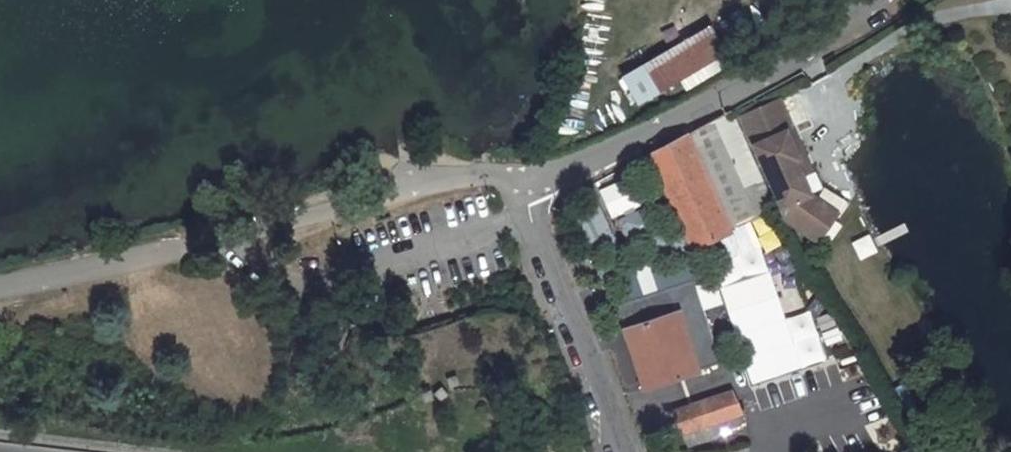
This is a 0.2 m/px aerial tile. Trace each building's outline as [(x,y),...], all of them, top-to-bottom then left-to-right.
[(720,23),(614,78),(632,111),(738,56),(720,23)] [(795,131),(782,102),(743,119),(785,217),(805,234),(825,211),(825,210),(810,196),(802,178),(796,164),(800,162),(788,134),(795,131)] [(745,228),(744,225),(775,212),(731,112),(650,155),(693,251),(705,246),(745,228)] [(796,164),(802,178),(813,174),(795,131),(788,134),(800,162),(796,164)] [(602,186),(612,214),(651,201),(642,172),(602,186)] [(817,243),(837,220),(825,211),(805,234),(817,243)] [(855,239),(861,258),(880,252),(874,233),(855,239)] [(639,263),(644,291),(696,281),(691,253),(639,263)] [(721,279),(702,283),(707,307),(726,304),(721,279)] [(694,281),(617,306),(644,389),(721,365),(694,281)] [(675,411),(688,449),(723,436),(721,433),(740,426),(736,416),(742,414),(734,392),(675,411)]
